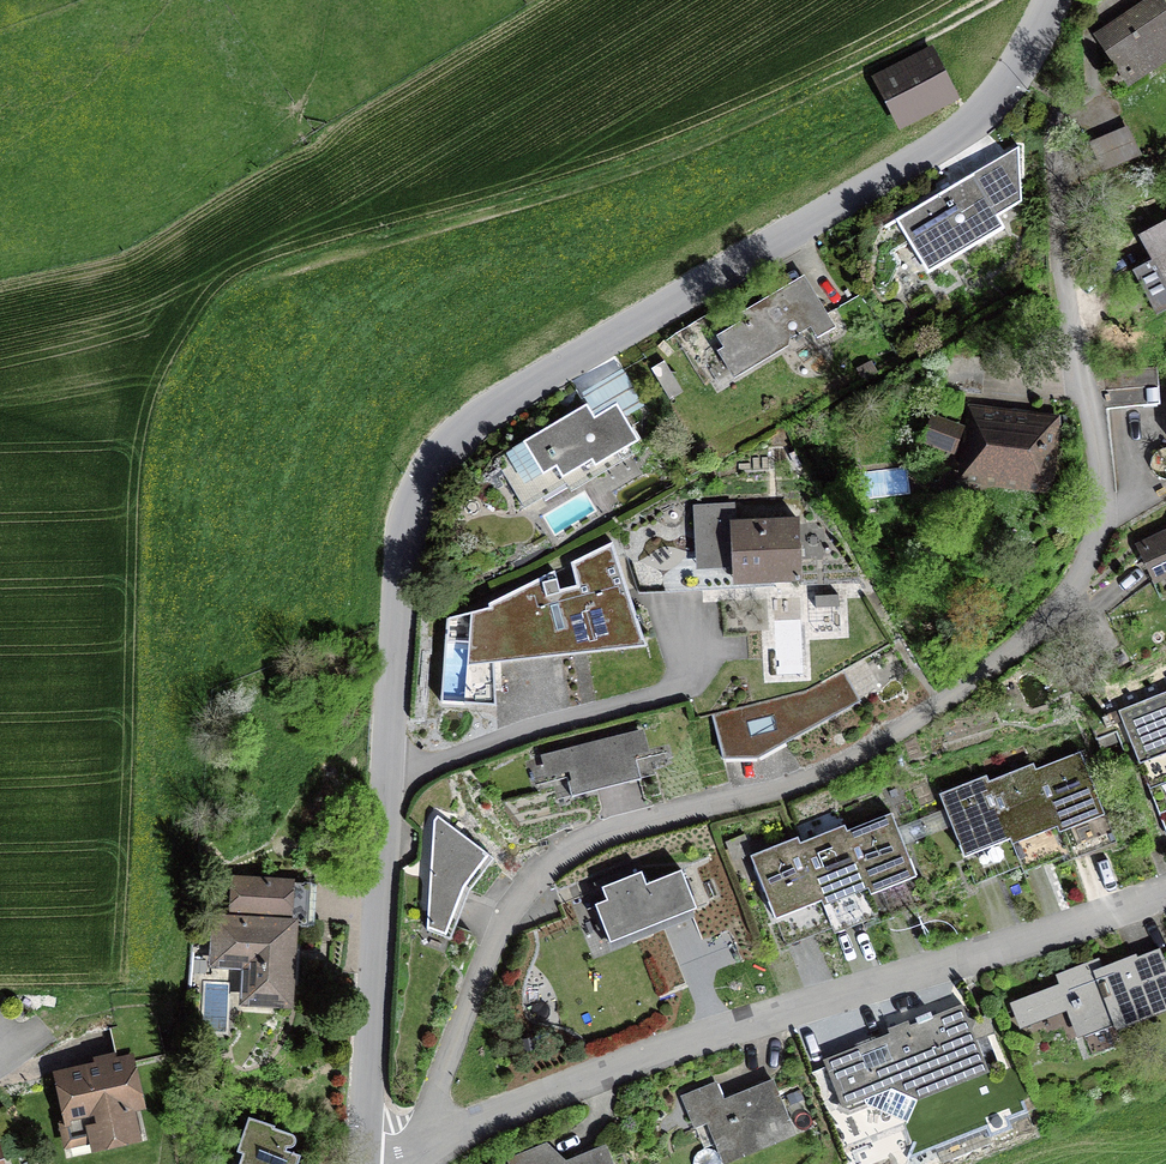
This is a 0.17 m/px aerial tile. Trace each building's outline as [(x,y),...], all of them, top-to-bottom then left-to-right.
[(1163,0),(1147,0),(1092,35),(1127,89),(1165,63),(1165,5),(1163,0)] [(960,102),(932,47),(871,78),(898,133),(960,102)] [(1093,150),(1103,174),(1139,159),(1128,134),(1093,150)] [(1020,147),(895,221),(927,278),(1005,232),(998,219),(1023,205),(1020,147)] [(1138,239),(1152,263),(1132,273),(1157,318),(1165,313),(1165,224),(1138,239)] [(836,329),(805,277),(734,319),(738,326),(717,339),(723,351),(718,355),(733,383),(789,349),(791,342),(811,330),(817,342),(836,329)] [(984,361),(947,356),(943,391),(980,395),(984,361)] [(683,393),(665,361),(651,370),(669,401),(683,393)] [(877,372),(871,361),(856,369),(862,380),(877,372)] [(587,406),(505,454),(525,488),(555,470),(562,482),(592,465),(595,471),(640,444),(638,442),(641,440),(634,428),(631,430),(625,419),(645,407),(622,369),(580,394),(587,406)] [(1061,417),(966,405),(963,428),(959,460),(956,484),(1051,496),(1061,417)] [(963,428),(933,414),(921,444),(959,460),(963,428)] [(735,504),(693,506),(696,572),(732,570),(734,590),(803,587),(800,519),(736,523),(735,504)] [(1135,545),(1154,588),(1165,582),(1165,531),(1135,545)] [(501,668),(647,650),(613,543),(488,607),(488,612),(446,621),(441,706),(497,709),(497,691),(502,690),(501,668)] [(840,609),(839,596),(814,598),(815,610),(840,609)] [(861,702),(844,670),(807,690),(711,715),(723,762),(757,763),(861,702)] [(1118,712),(1165,832),(1165,693),(1118,712)] [(571,801),(641,784),(635,759),(650,755),(644,732),(540,757),(545,780),(569,774),(572,787),(568,788),(571,801)] [(1033,767),(988,784),(986,778),(939,797),(964,862),(991,851),(1011,843),(1013,848),(1033,840),(1057,831),(1060,836),(1081,828),(1106,818),(1081,754),(1035,772),(1033,767)] [(907,806),(901,788),(882,794),(888,812),(907,806)] [(437,817),(432,823),(426,933),(445,939),(464,892),(489,861),(460,836),(459,832),(437,817)] [(799,845),(797,840),(750,858),(774,923),(801,912),(822,905),(824,909),(843,902),(869,892),(871,899),(890,892),(917,882),(892,817),(846,834),(844,828),(799,845)] [(595,909),(610,948),(698,914),(682,874),(647,887),(642,875),(601,891),(607,904),(595,909)] [(295,882),(230,877),(228,916),(213,915),(209,975),(242,977),(240,1009),(242,1009),(242,1012),(272,1013),(272,1011),(293,1013),(295,984),(298,984),(300,947),(297,946),(298,928),(314,929),(317,886),(295,884),(295,882)] [(1004,1002),(1017,1038),(1063,1021),(1073,1048),(1111,1034),(1114,1043),(1154,1028),(1153,1024),(1165,1020),(1165,950),(1164,943),(1142,951),(1139,943),(1123,949),(1125,955),(1106,961),(1103,952),(1047,972),(1052,984),(1004,1002)] [(890,1042),(825,1068),(842,1112),(864,1104),(865,1109),(907,1127),(917,1104),(989,1078),(962,1005),(932,1017),(930,1013),(886,1031),(890,1042)] [(130,1062),(60,1077),(70,1121),(65,1122),(70,1143),(92,1139),(94,1148),(138,1138),(132,1113),(141,1111),(130,1062)] [(680,1098),(693,1132),(707,1127),(721,1163),(738,1163),(797,1141),(774,1081),(724,1101),(717,1083),(680,1098)] [(864,1128),(877,1127),(877,1115),(864,1116),(864,1128)] [(249,1121),(236,1156),(243,1159),(241,1163),(300,1163),(301,1161),(285,1156),(287,1153),(292,1153),(295,1152),(296,1149),(297,1146),(296,1142),(294,1140),(275,1133),(275,1130),(249,1121)] [(507,1159),(508,1163),(613,1163),(606,1147),(565,1162),(548,1146),(507,1159)]
